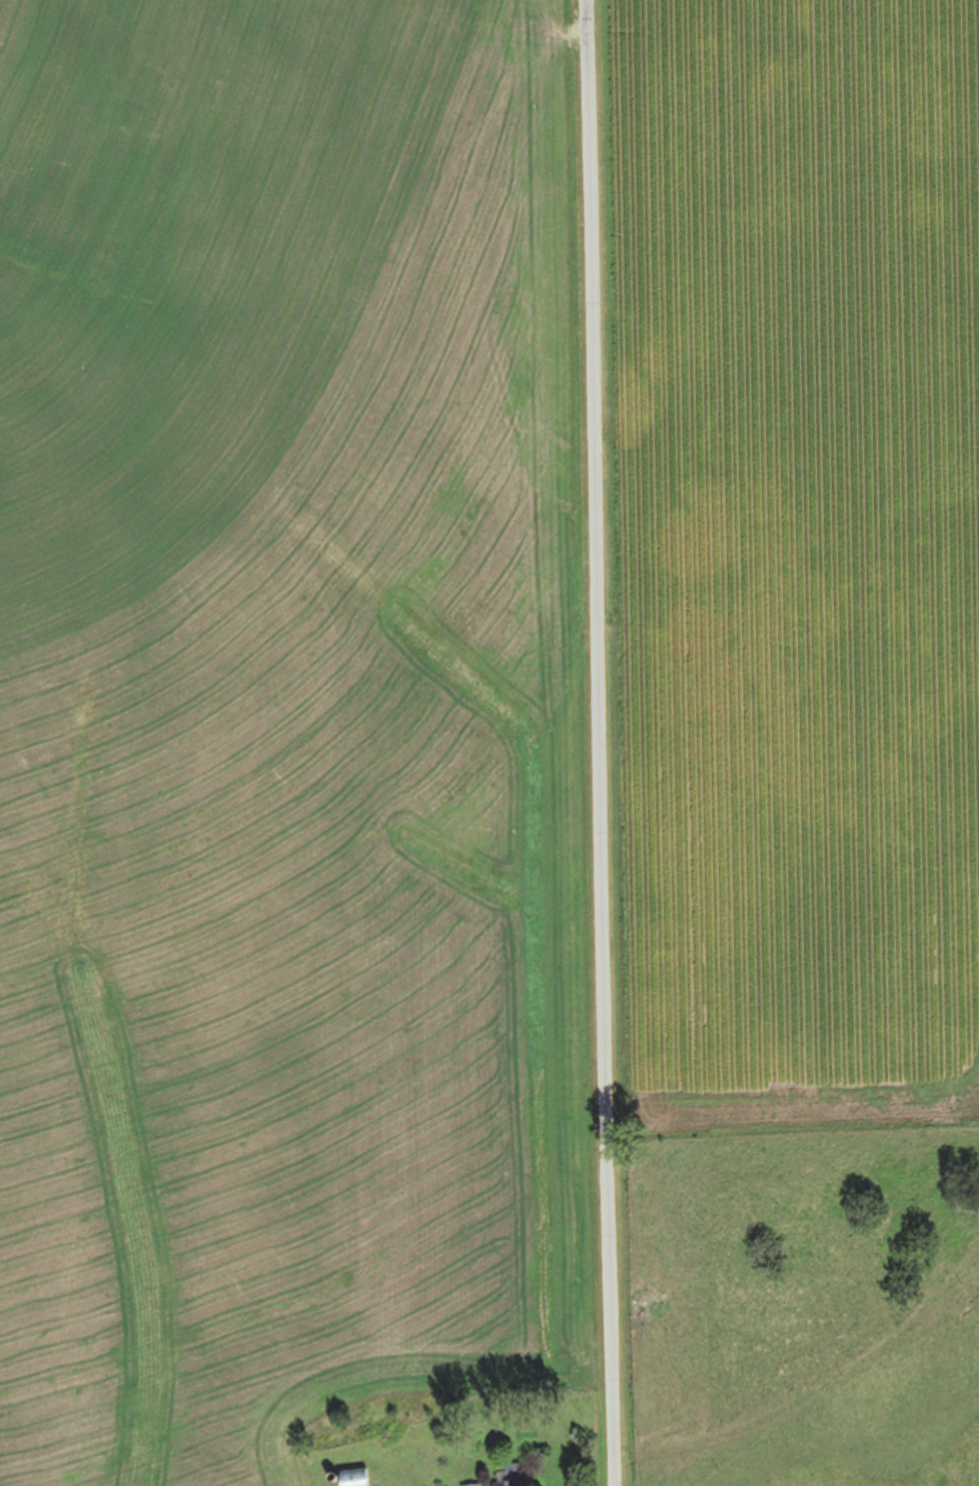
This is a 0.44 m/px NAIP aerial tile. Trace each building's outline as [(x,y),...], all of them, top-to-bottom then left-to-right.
[(368,1471),(333,1471),(333,1485),(368,1485),(368,1471)] [(495,1485),(490,1485),(522,1485),(522,1482),(508,1482),(508,1473),(495,1473),(495,1485)]
